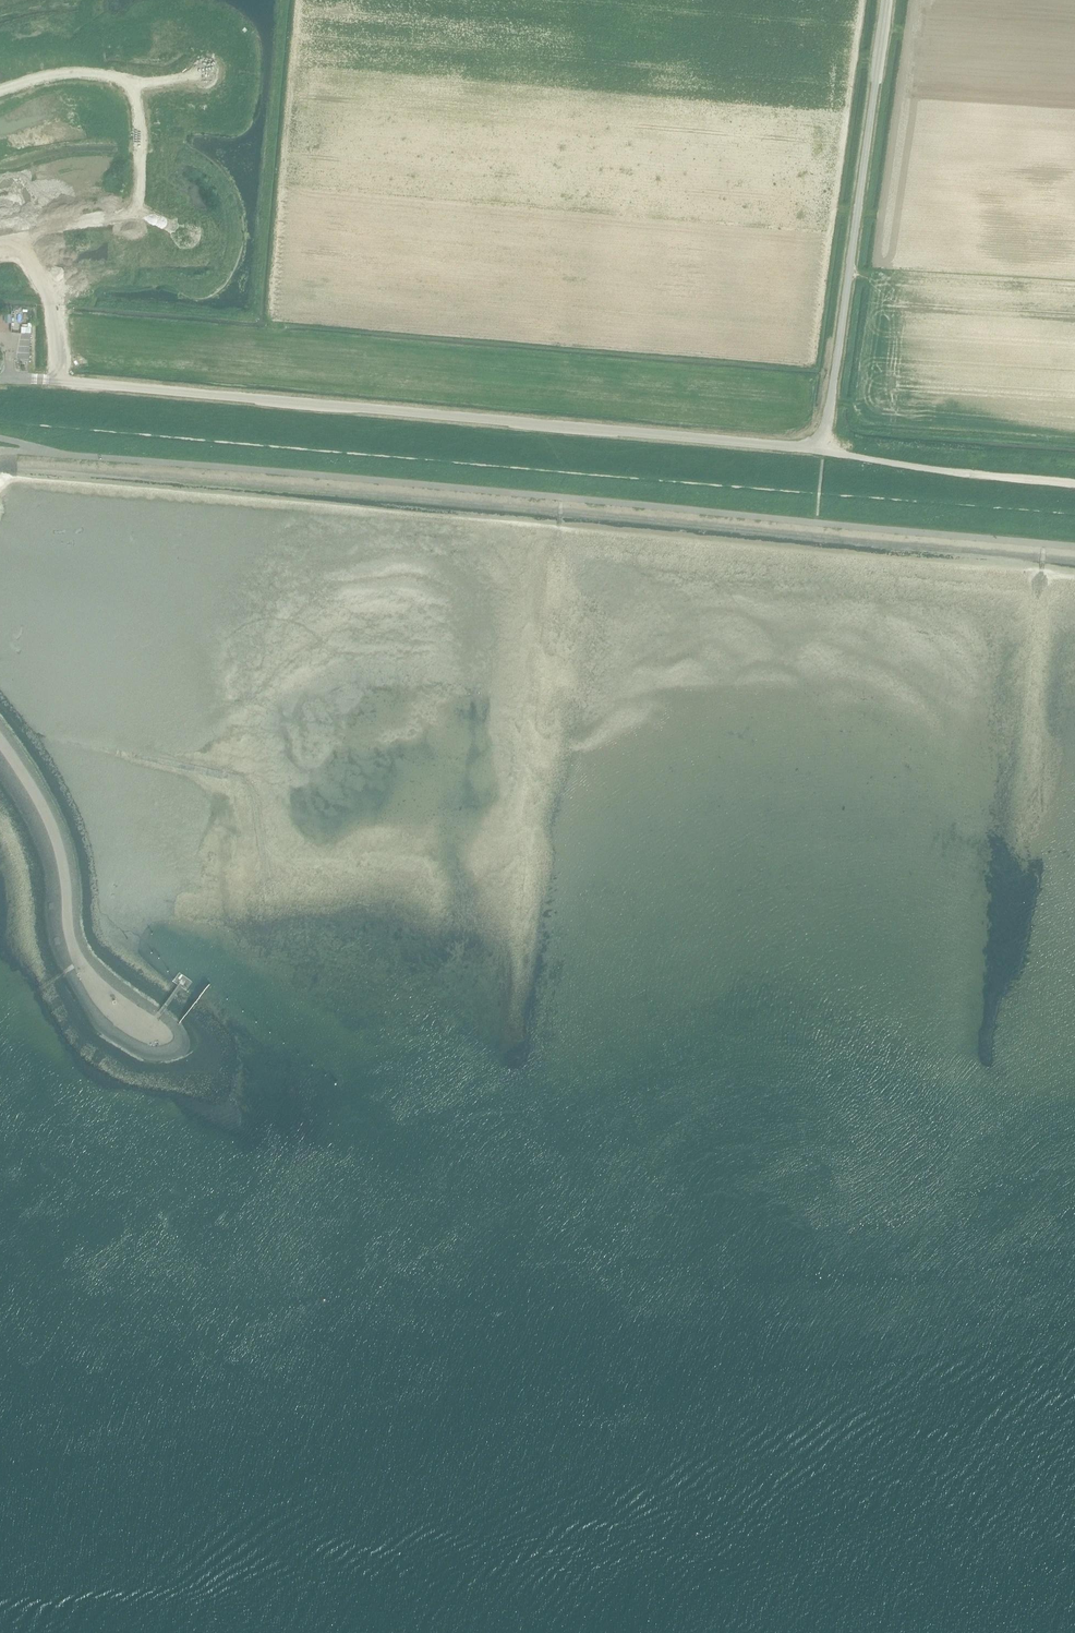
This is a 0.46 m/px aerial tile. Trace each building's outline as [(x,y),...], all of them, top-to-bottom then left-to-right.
[(27,343),(26,354),(39,355),(40,344),(27,343)]
